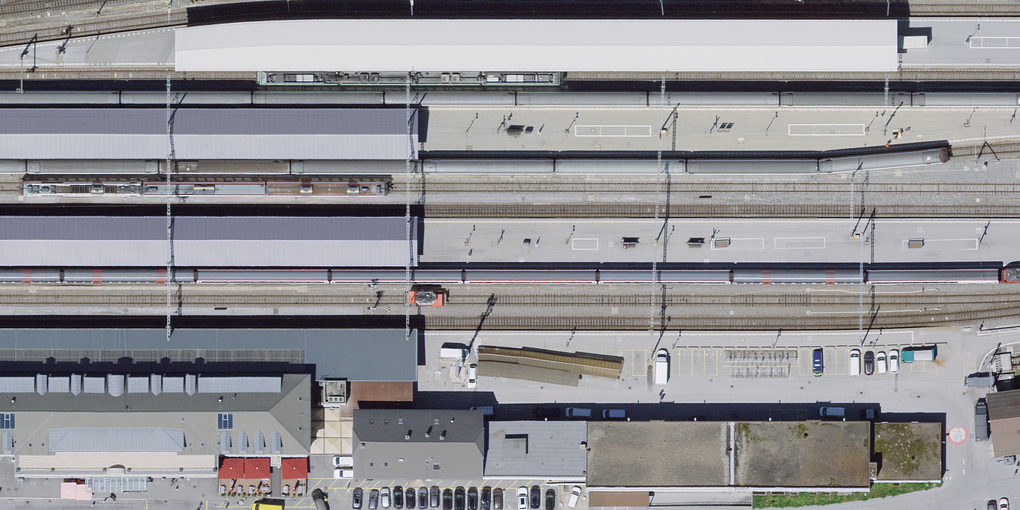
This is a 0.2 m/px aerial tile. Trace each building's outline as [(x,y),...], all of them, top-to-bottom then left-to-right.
[(175,65),(897,64),(897,18),(300,18),(260,20),(222,22),(175,27),(175,65)] [(417,152),(417,107),(0,107),(0,153),(417,152)] [(416,266),(416,220),(0,219),(0,265),(416,266)] [(308,379),(417,379),(417,329),(0,328),(0,378),(308,379)] [(621,377),(622,370),(484,349),(480,373),(580,389),(582,371),(621,377)] [(0,378),(0,459),(15,459),(15,475),(91,475),(115,475),(218,475),(218,457),(275,457),(307,457),(308,379),(0,378)] [(995,403),(999,446),(1019,443),(1019,400),(995,403)] [(362,420),(362,477),(418,477),(481,477),(480,424),(480,419),(362,420)] [(480,424),(481,477),(589,476),(589,489),(869,492),(870,482),(870,421),(480,424)] [(941,421),(870,421),(870,482),(941,482),(941,421)]
